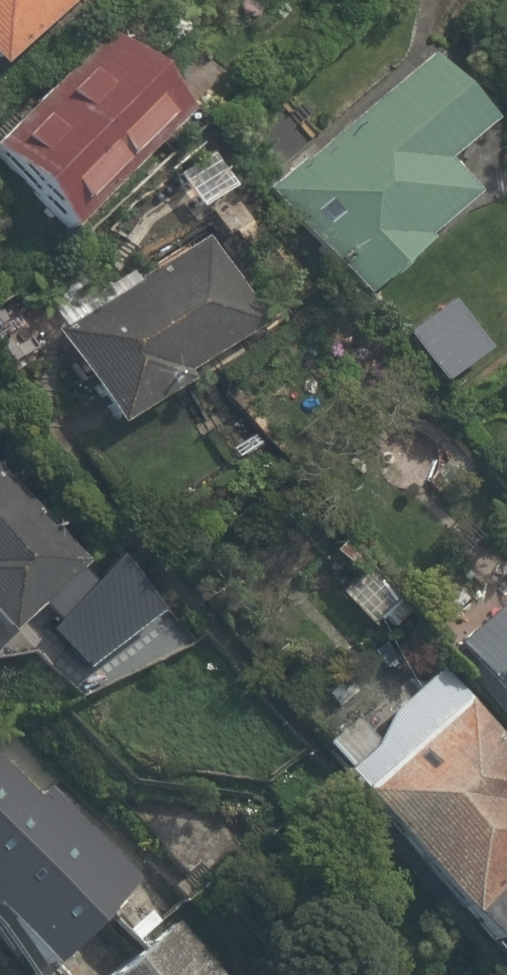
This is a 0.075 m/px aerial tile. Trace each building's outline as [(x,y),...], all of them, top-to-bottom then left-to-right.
[(16,76),(94,0),(0,0),(0,60),(16,76)] [(181,103),(99,25),(0,129),(0,148),(72,217),(181,103)] [(421,51),(267,186),(355,286),(462,193),(436,164),(484,122),(421,51)] [(206,230),(51,323),(113,425),(188,380),(181,368),(260,320),(206,230)] [(0,460),(0,612),(16,628),(88,555),(0,460)] [(152,569),(112,609),(173,670),(213,630),(152,569)] [(494,682),(506,697),(506,670),(494,682)] [(447,677),(339,758),(500,954),(506,948),(506,744),(447,677)] [(1,907),(51,958),(131,882),(0,747),(0,908),(1,907)] [(121,974),(221,974),(185,927),(121,974)]
